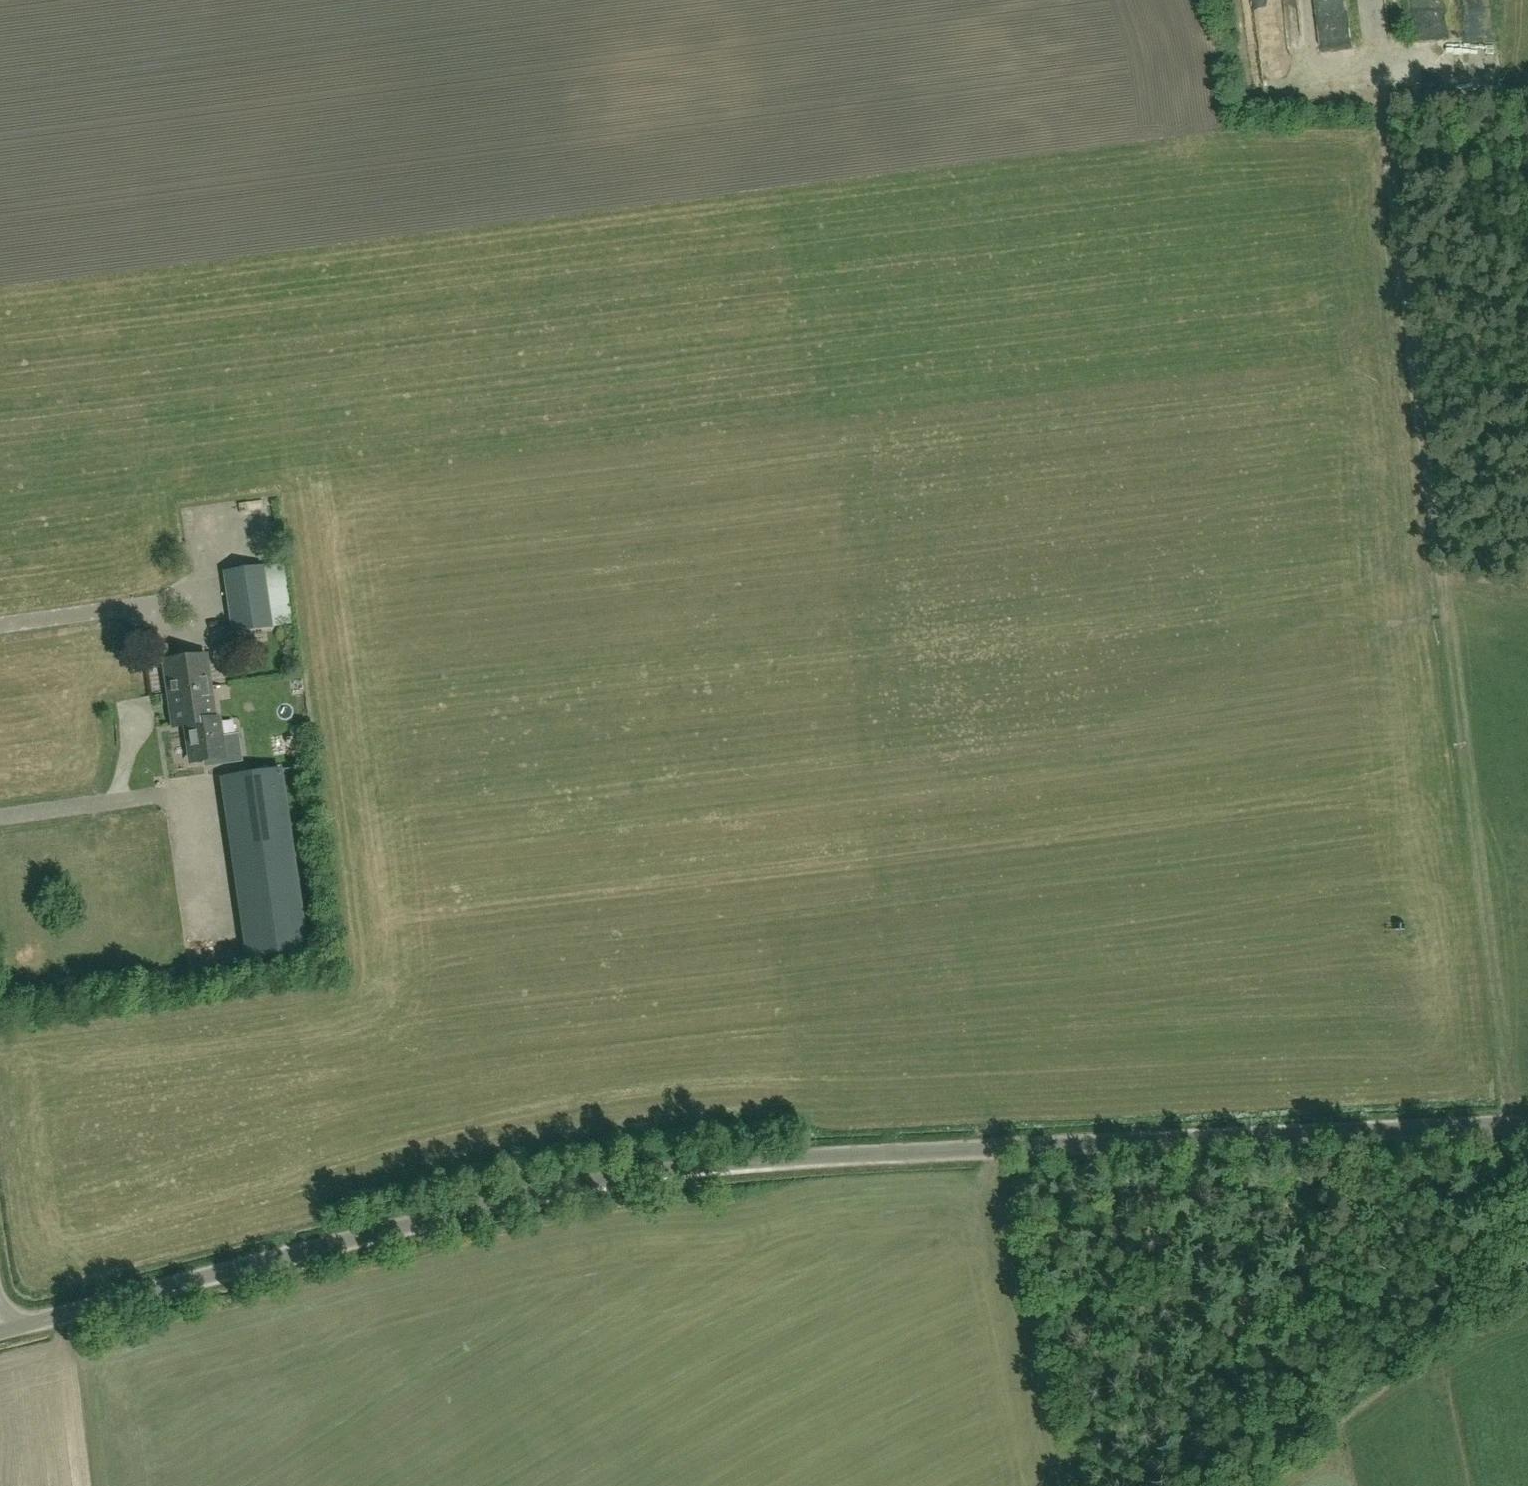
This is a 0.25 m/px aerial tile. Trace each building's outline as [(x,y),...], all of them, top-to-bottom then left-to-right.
[(231,505),(232,516),(254,514),(253,503),(231,505)] [(231,632),(271,626),(293,623),(284,563),(222,573),(231,632)] [(170,694),(207,689),(203,657),(165,662),(170,694)] [(174,726),(185,724),(186,724),(191,762),(222,758),(216,718),(212,719),(207,689),(170,694),(174,726)] [(248,959),(307,950),(280,755),(220,763),(248,959)]
